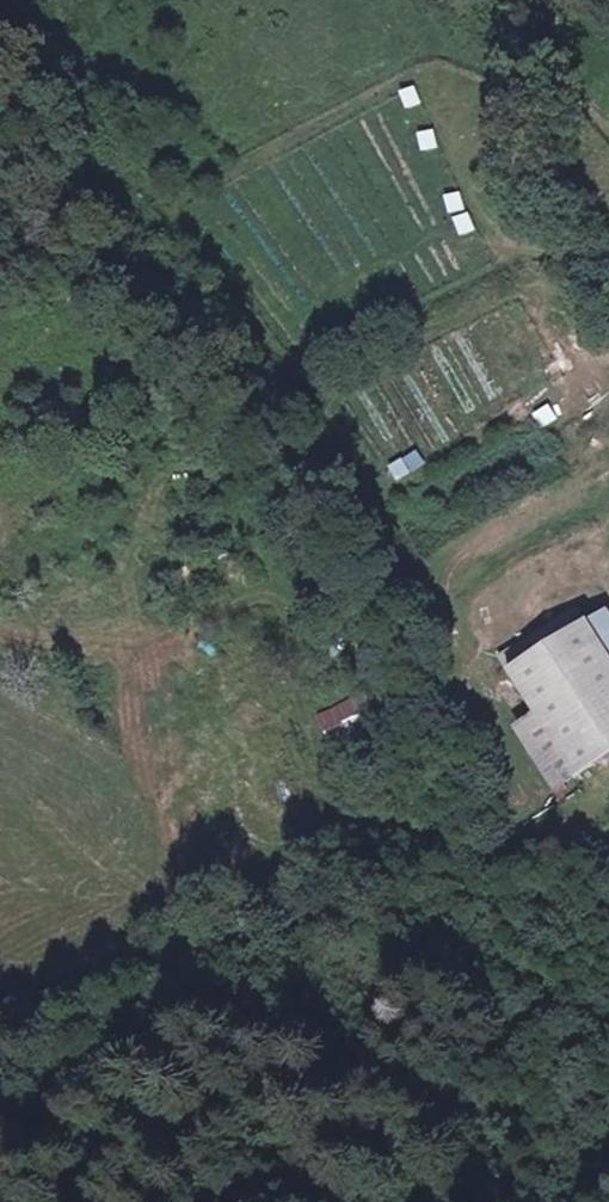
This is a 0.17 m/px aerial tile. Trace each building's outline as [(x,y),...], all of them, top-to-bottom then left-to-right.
[(451,215),(458,234),(475,228),(468,209),(451,215)] [(548,402),(531,409),(539,427),(556,420),(548,402)] [(395,480),(425,464),(416,447),(386,463),(395,480)] [(526,676),(591,777),(608,765),(608,632),(605,626),(526,676)] [(338,728),(355,762),(423,727),(406,694),(338,728)]
